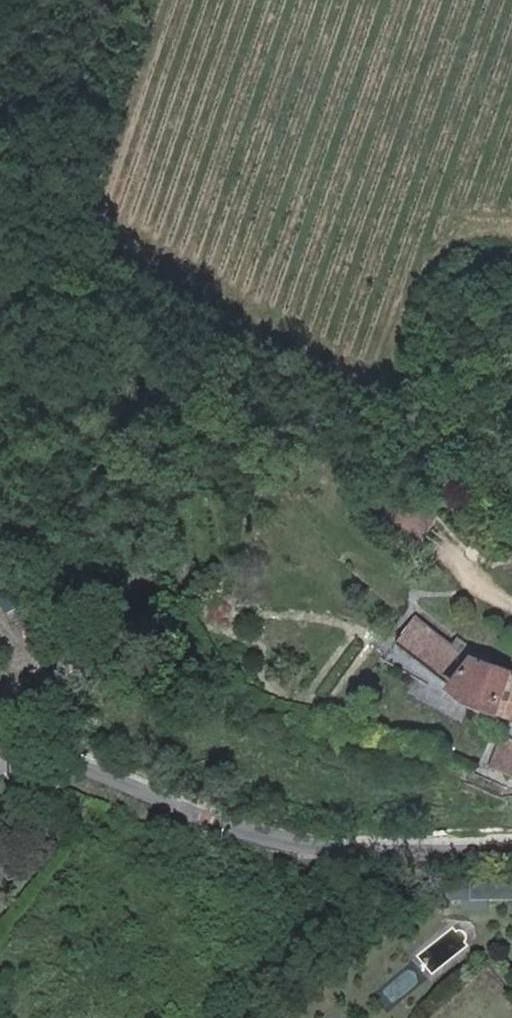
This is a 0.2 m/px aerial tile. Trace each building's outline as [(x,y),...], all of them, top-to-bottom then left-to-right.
[(447,512),(424,494),(406,517),(429,535),(447,512)] [(430,610),(408,638),(475,689),(511,702),(511,663),(487,654),(430,610)] [(492,883),(492,898),(511,897),(511,883),(492,883)]
